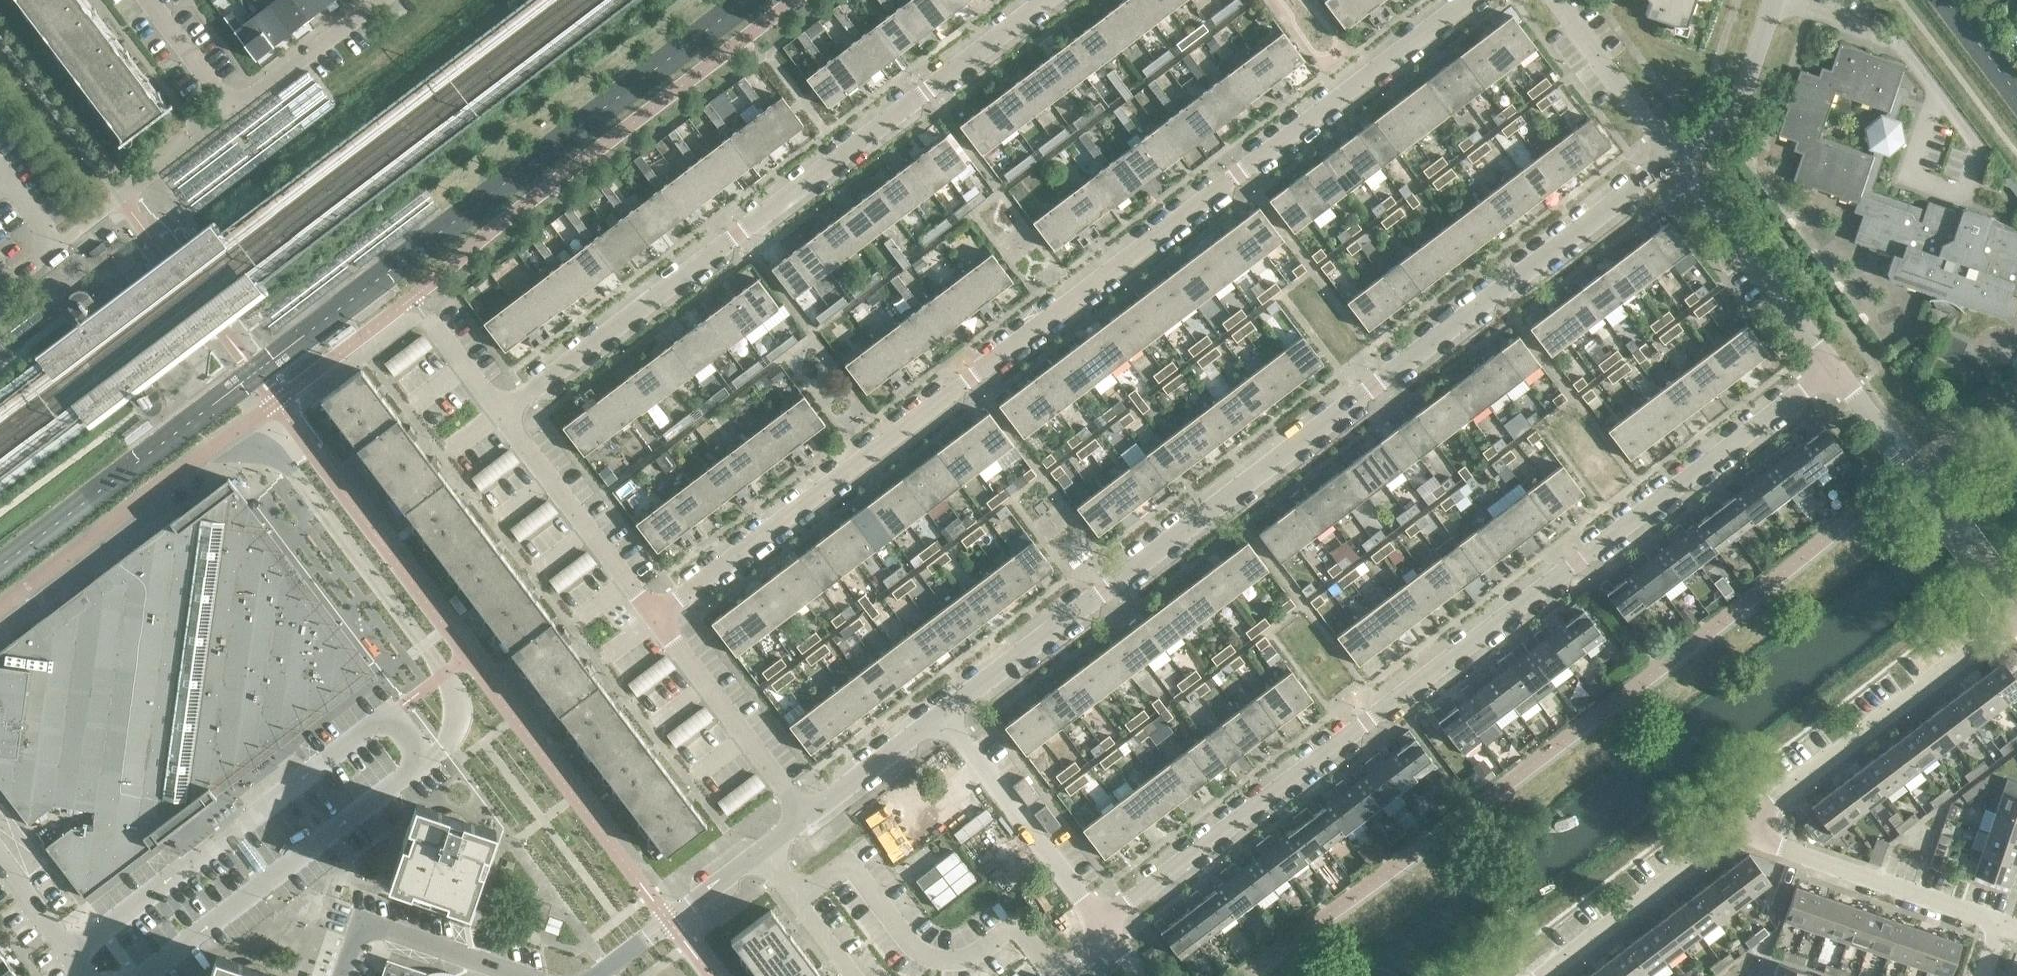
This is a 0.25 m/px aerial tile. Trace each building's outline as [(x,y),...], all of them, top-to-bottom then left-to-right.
[(22,5),(54,47),(60,43),(73,60),(67,64),(86,89),(92,85),(105,102),(99,106),(118,131),(124,127),(131,136),(172,105),(171,103),(168,105),(162,98),(159,90),(157,91),(148,79),(149,78),(143,73),(130,56),(127,48),(125,49),(116,37),(117,36),(111,31),(98,14),(95,6),(93,7),(88,0),(18,0),(22,5)] [(267,1),(270,5),(291,32),(308,19),(293,0),(266,0),(267,1)] [(321,0),(293,0),(308,19),(325,6),(321,0)] [(889,0),(878,0),(887,11),(893,6),(889,0)] [(911,0),(908,0),(893,12),(914,40),(931,27),(911,0)] [(938,0),(911,0),(931,27),(949,14),(938,0)] [(965,0),(938,0),(949,14),(966,1),(965,0)] [(1137,0),(1124,0),(1115,7),(1137,35),(1154,22),(1137,0)] [(1164,0),(1137,0),(1154,22),(1171,9),(1164,0)] [(1171,9),(1183,0),(1164,0),(1171,9)] [(1224,7),(1229,14),(1242,4),(1240,0),(1233,0),(1224,7)] [(1324,1),(1345,29),(1372,9),(1374,12),(1368,17),(1374,25),(1381,20),(1382,22),(1386,20),(1384,18),(1391,13),(1384,4),(1378,9),(1375,6),(1383,0),(1324,0),(1324,1)] [(1649,1),(1645,13),(1673,23),(1686,23),(1693,0),(1648,0),(1649,1)] [(291,32),(270,5),(252,18),(273,45),(291,32)] [(849,18),(839,5),(832,10),(842,23),(849,18)] [(1137,35),(1115,7),(1098,20),(1119,48),(1137,35)] [(1229,14),(1224,7),(1210,17),(1215,24),(1229,14)] [(232,11),(224,17),(256,58),(273,45),(252,18),(242,25),(232,11)] [(1257,11),(1252,15),(1258,23),(1263,19),(1257,11)] [(914,40),(893,12),(875,25),(897,53),(914,40)] [(1876,12),(1873,20),(1885,24),(1887,16),(1876,12)] [(1536,48),(1512,15),(1501,23),(1502,25),(1495,30),(1518,61),(1536,48)] [(859,32),(849,18),(842,23),(852,37),(859,32)] [(1119,48),(1098,20),(1081,33),(1102,62),(1119,48)] [(1203,23),(1189,33),(1195,40),(1208,30),(1203,23)] [(897,53),(875,25),(858,38),(880,67),(897,53)] [(1518,61),(1495,30),(1488,35),(1487,34),(1477,42),(1501,74),(1518,61)] [(814,44),(804,31),(797,36),(807,50),(814,44)] [(1304,60),(1283,32),(1210,87),(1231,116),(1275,83),(1277,86),(1270,91),(1276,98),(1283,93),(1285,96),(1288,94),(1286,91),(1292,86),(1287,78),(1280,83),(1278,80),(1304,60)] [(1102,62),(1081,33),(1063,46),(1085,75),(1102,62)] [(1195,40),(1189,33),(1176,43),(1181,50),(1195,40)] [(1213,37),(1205,43),(1212,52),(1220,46),(1213,37)] [(880,67),(858,38),(841,51),(863,80),(880,67)] [(1501,74),(1477,42),(1466,49),(1467,51),(1460,56),(1484,87),(1501,74)] [(1907,88),(1898,85),(1905,65),(1840,42),(1835,57),(1830,70),(1821,67),(1818,76),(1800,69),(1778,135),(1796,141),(1793,150),(1802,153),(1792,180),(1857,202),(1854,211),(1863,214),(1853,241),(1892,254),(1886,272),(1889,279),(1930,293),(1931,298),(1928,299),(1928,300),(1931,299),(1934,299),(1936,299),(1939,299),(1942,299),(1944,300),(1947,301),(1949,301),(1952,303),(1954,304),(1957,306),(1959,308),(1961,310),(1962,312),(1963,311),(1962,309),(1966,305),(2006,319),(2013,316),(2016,304),(2016,257),(2016,256),(2016,254),(2016,231),(1991,222),(1992,220),(1990,216),(1966,207),(1961,209),(1961,212),(1928,201),(1925,209),(1870,190),(1883,153),(1888,155),(1904,141),(1900,121),(1895,119),(1903,95),(1906,97),(1909,95),(1907,88)] [(824,58),(814,44),(807,50),(818,63),(824,58)] [(1085,75),(1063,46),(1046,59),(1068,88),(1085,75)] [(1168,49),(1154,60),(1160,66),(1173,56),(1168,49)] [(863,80),(841,51),(824,64),(845,93),(863,80)] [(1182,59),(1192,72),(1199,67),(1189,53),(1182,59)] [(1484,87),(1460,56),(1453,62),(1452,60),(1442,68),(1467,100),(1484,87)] [(1068,88),(1046,59),(1029,72),(1050,101),(1068,88)] [(1160,66),(1154,60),(1141,70),(1146,77),(1160,66)] [(845,93),(824,64),(806,78),(827,106),(845,93)] [(1209,80),(1199,67),(1192,72),(1202,85),(1209,80)] [(1467,100),(1442,68),(1432,76),(1433,77),(1426,82),(1450,113),(1467,100)] [(1106,74),(1116,87),(1123,82),(1113,69),(1106,74)] [(1050,101),(1029,72),(1012,85),(1033,114),(1050,101)] [(754,90),(744,77),(737,82),(747,95),(754,90)] [(1545,77),(1536,84),(1541,91),(1551,84),(1545,77)] [(1148,85),(1158,98),(1165,93),(1155,79),(1148,85)] [(1133,96),(1123,82),(1116,87),(1126,101),(1133,96)] [(1450,113),(1426,82),(1419,88),(1418,86),(1408,94),(1432,127),(1450,113)] [(1541,91),(1536,84),(1526,91),(1532,99),(1541,91)] [(1033,114),(1012,85),(995,98),(1016,127),(1033,114)] [(1231,116),(1210,87),(1192,100),(1214,129),(1231,116)] [(1560,96),(1555,89),(1545,96),(1551,104),(1560,96)] [(764,103),(754,90),(747,95),(757,109),(764,103)] [(1175,106),(1165,93),(1158,98),(1168,111),(1175,106)] [(1432,127),(1408,94),(1398,102),(1399,103),(1392,108),(1415,140),(1432,127)] [(803,124),(782,96),(764,110),(785,138),(803,124)] [(1551,104),(1545,96),(1535,104),(1541,111),(1551,104)] [(1016,127),(995,98),(977,112),(999,140),(1016,127)] [(1214,129),(1192,100),(1175,113),(1197,142),(1214,129)] [(1099,101),(1086,112),(1091,119),(1105,108),(1099,101)] [(720,116),(709,103),(703,108),(713,121),(720,116)] [(1511,103),(1501,110),(1507,118),(1516,110),(1511,103)] [(1113,111),(1123,124),(1130,119),(1120,106),(1113,111)] [(1415,140),(1392,108),(1385,114),(1384,112),(1373,120),(1398,153),(1415,140)] [(785,138),(764,110),(747,123),(768,151),(785,138)] [(1507,118),(1501,110),(1492,118),(1497,125),(1507,118)] [(999,140),(977,112),(959,125),(981,154),(999,140)] [(1091,119),(1086,112),(1072,122),(1078,129),(1091,119)] [(1197,142),(1175,113),(1158,126),(1179,155),(1197,142)] [(1526,122),(1520,115),(1510,122),(1516,130),(1526,122)] [(730,130),(720,116),(713,121),(723,135),(730,130)] [(1590,118),(1572,131),(1592,158),(1599,152),(1600,154),(1611,145),(1590,118)] [(1141,132),(1130,119),(1123,124),(1134,138),(1141,132)] [(1398,153),(1373,120),(1363,128),(1364,129),(1357,135),(1380,166),(1398,153)] [(1516,130),(1510,122),(1501,130),(1506,137),(1516,130)] [(768,151),(747,123),(729,136),(751,164),(768,151)] [(1179,155),(1158,126),(1141,140),(1162,168),(1179,155)] [(1065,128),(1051,138),(1057,145),(1070,134),(1065,128)] [(685,142),(675,129),(668,134),(678,147),(685,142)] [(1477,129),(1467,136),(1472,144),(1482,136),(1477,129)] [(1592,158),(1572,131),(1554,144),(1575,172),(1586,164),(1584,163),(1592,158)] [(1079,137),(1089,150),(1096,145),(1086,132),(1079,137)] [(1380,166),(1357,135),(1350,140),(1349,138),(1338,147),(1363,179),(1380,166)] [(751,164),(729,136),(712,149),(734,177),(751,164)] [(945,136),(927,150),(949,178),(967,164),(945,136)] [(1472,144),(1467,136),(1457,144),(1463,151),(1472,144)] [(1057,145),(1051,138),(1038,148),(1043,155),(1057,145)] [(1162,168),(1141,140),(1123,153),(1145,181),(1162,168)] [(1491,148),(1486,141),(1476,149),(1482,156),(1491,148)] [(695,156),(685,142),(678,147),(689,161),(695,156)] [(1575,172),(1554,144),(1537,157),(1557,184),(1564,178),(1565,180),(1575,172)] [(1106,159),(1096,145),(1089,150),(1099,164),(1106,159)] [(1363,179),(1338,147),(1328,154),(1329,156),(1322,161),(1346,192),(1363,179)] [(734,177),(712,149),(695,162),(716,190),(734,177)] [(1482,156),(1476,149),(1467,156),(1472,163),(1482,156)] [(949,178),(927,150),(910,163),(932,191),(949,178)] [(1063,150),(1058,154),(1062,160),(1068,156),(1063,150)] [(1145,181),(1123,153),(1106,166),(1128,194),(1145,181)] [(1031,154),(1017,164),(1022,171),(1036,161),(1031,154)] [(651,168),(641,155),(634,160),(644,173),(651,168)] [(1441,156),(1432,163),(1438,170),(1447,163),(1441,156)] [(1557,184),(1537,157),(1520,170),(1541,198),(1551,190),(1550,189),(1557,184)] [(1346,192),(1322,161),(1315,166),(1314,165),(1304,173),(1329,205),(1346,192)] [(716,190),(695,162),(678,175),(699,203),(716,190)] [(932,191),(910,163),(893,176),(914,204),(932,191)] [(1438,170),(1432,163),(1423,170),(1428,177),(1438,170)] [(1022,171),(1017,164),(1004,174),(1009,181),(1022,171)] [(1128,194),(1106,166),(1032,222),(1054,250),(1081,230),(1083,233),(1077,238),(1083,246),(1090,241),(1091,243),(1094,241),(1093,239),(1100,234),(1093,225),(1087,230),(1084,227),(1128,194)] [(1457,174),(1451,167),(1442,175),(1447,182),(1457,174)] [(661,182),(651,168),(644,173),(654,187),(661,182)] [(1541,198),(1520,170),(1503,183),(1523,210),(1530,204),(1531,206),(1541,198)] [(1329,205),(1304,173),(1294,180),(1295,182),(1288,187),(1312,218),(1329,205)] [(699,203),(678,175),(661,188),(682,217),(699,203)] [(1447,182),(1442,175),(1432,182),(1438,189),(1447,182)] [(914,204),(893,176),(876,189),(897,217),(914,204)] [(616,195),(606,181),(599,186),(609,200),(616,195)] [(1523,210),(1503,183),(1485,197),(1507,224),(1517,217),(1516,215),(1523,210)] [(1398,189),(1405,199),(1412,193),(1405,184),(1398,189)] [(1768,185),(1760,186),(1758,193),(1762,199),(1769,198),(1772,191),(1768,185)] [(1312,218),(1288,187),(1281,193),(1280,191),(1269,199),(1294,232),(1312,218)] [(682,217),(661,188),(643,201),(665,230),(682,217)] [(897,217),(876,189),(858,202),(880,231),(897,217)] [(980,192),(967,202),(972,209),(986,199),(980,192)] [(1420,203),(1412,193),(1405,199),(1412,208),(1420,203)] [(626,208),(616,195),(609,200),(620,213),(626,208)] [(1390,195),(1381,202),(1386,209),(1396,202),(1390,195)] [(1507,224),(1485,197),(1468,210),(1488,236),(1495,231),(1496,232),(1507,224)] [(665,230),(643,201),(626,214),(647,243),(665,230)] [(880,231),(858,202),(841,215),(862,244),(880,231)] [(972,209),(967,202),(954,212),(959,219),(972,209)] [(1386,209),(1381,202),(1371,209),(1377,216),(1386,209)] [(582,221),(571,207),(565,213),(575,226),(582,221)] [(1284,240),(1259,207),(1248,215),(1249,217),(1242,222),(1266,253),(1284,240)] [(1405,214),(1399,207),(1390,214),(1395,221),(1405,214)] [(1488,236),(1468,210),(1451,223),(1472,251),(1482,243),(1481,242),(1488,236)] [(647,243),(626,214),(609,227),(630,256),(647,243)] [(1395,221),(1390,214),(1380,221),(1386,228),(1395,221)] [(862,244),(841,215),(824,228),(845,257),(862,244)] [(1792,217),(1785,218),(1782,225),(1786,230),(1793,230),(1796,223),(1792,217)] [(946,218),(933,228),(938,235),(951,225),(946,218)] [(217,254),(200,266),(221,295),(236,284),(251,302),(258,297),(270,288),(249,262),(239,249),(217,220),(204,229),(200,232),(217,254)] [(592,234),(582,221),(575,226),(585,239),(592,234)] [(1356,221),(1346,228),(1352,235),(1361,228),(1356,221)] [(1266,253),(1242,222),(1235,228),(1234,226),(1224,234),(1248,266),(1266,253)] [(1690,249),(1669,222),(1658,230),(1659,231),(1652,237),(1672,263),(1690,249)] [(1472,251),(1451,223),(1433,236),(1453,262),(1461,257),(1462,258),(1472,251)] [(630,256),(609,227),(591,241),(613,269),(630,256)] [(845,257),(824,228),(807,241),(828,270),(845,257)] [(938,235),(933,228),(919,238),(924,245),(938,235)] [(1352,235),(1346,228),(1337,236),(1342,243),(1352,235)] [(1370,240),(1365,233),(1355,240),(1361,247),(1370,240)] [(547,247),(537,234),(530,239),(540,252),(547,247)] [(1248,266),(1224,234),(1213,241),(1215,243),(1207,248),(1231,279),(1248,266)] [(1453,262),(1433,236),(1416,249),(1437,277),(1447,269),(1446,268),(1453,262)] [(1672,263),(1652,237),(1645,242),(1643,241),(1633,248),(1654,276),(1672,263)] [(884,243),(894,256),(901,251),(890,238),(884,243)] [(1361,247),(1355,240),(1346,247),(1351,255),(1361,247)] [(613,269),(591,241),(574,254),(596,282),(613,269)] [(828,270),(807,241),(789,254),(811,283),(828,270)] [(557,260),(547,247),(540,252),(551,266),(557,260)] [(1231,279),(1207,248),(1200,254),(1199,252),(1189,260),(1214,292),(1231,279)] [(1321,248),(1311,255),(1317,262),(1326,255),(1321,248)] [(1654,276),(1633,248),(1623,256),(1624,258),(1617,263),(1637,289),(1654,276)] [(1437,277),(1416,249),(1399,262),(1419,289),(1426,283),(1427,285),(1437,277)] [(1820,255),(1816,249),(1809,250),(1806,257),(1810,262),(1817,261),(1820,255)] [(911,265),(901,251),(894,256),(904,270),(911,265)] [(1013,281),(991,253),(845,364),(866,393),(893,372),(895,375),(889,381),(895,389),(902,384),(903,386),(907,383),(905,381),(912,376),(905,368),(899,373),(896,370),(983,304),(985,307),(979,312),(985,321),(992,316),(993,318),(996,315),(995,313),(1002,308),(995,300),(989,305),(986,302),(1013,281)] [(596,282),(574,254),(557,267),(578,295),(596,282)] [(811,283),(789,254),(771,268),(793,296),(811,283)] [(921,258),(912,264),(917,271),(926,265),(921,258)] [(1214,292),(1189,260),(1179,268),(1180,269),(1173,274),(1197,305),(1214,292)] [(1335,267),(1330,260),(1320,267),(1326,274),(1335,267)] [(1419,289),(1399,262),(1382,275),(1403,303),(1413,295),(1412,294),(1419,289)] [(1306,270),(1301,263),(1291,270),(1297,277),(1306,270)] [(1637,289),(1617,263),(1610,268),(1609,267),(1599,275),(1620,303),(1637,289)] [(578,295),(557,267),(484,322),(505,351),(532,330),(534,334),(528,339),(534,347),(541,342),(542,344),(545,341),(544,340),(551,335),(544,326),(538,331),(535,328),(578,295)] [(877,270),(863,280),(869,287),(882,277),(877,270)] [(1197,305),(1173,274),(1166,280),(1165,278),(1155,286),(1179,319),(1197,305)] [(908,288),(898,275),(891,280),(901,293),(908,288)] [(1403,303),(1382,275),(1365,288),(1385,315),(1392,309),(1393,311),(1403,303)] [(1620,303),(1599,275),(1589,282),(1590,284),(1583,289),(1603,315),(1620,303)] [(758,279),(740,292),(761,321),(779,307),(758,279)] [(869,287),(863,280),(850,291),(855,298),(869,287)] [(1835,294),(1842,293),(1844,287),(1840,281),(1833,282),(1830,288),(1835,294)] [(1275,282),(1266,289),(1271,297),(1281,289),(1275,282)] [(1703,284),(1693,292),(1699,299),(1708,291),(1703,284)] [(1179,319),(1155,286),(1145,294),(1146,295),(1139,300),(1162,332),(1179,319)] [(918,302),(908,288),(901,293),(911,307),(918,302)] [(1385,315),(1365,288),(1347,302),(1368,330),(1379,321),(1378,320),(1385,315)] [(1271,297),(1266,289),(1256,297),(1262,304),(1271,297)] [(1603,315),(1583,289),(1576,294),(1575,293),(1565,301),(1586,328),(1603,315)] [(93,393),(79,403),(93,421),(124,398),(111,379),(170,334),(189,320),(167,291),(89,351),(75,332),(43,356),(57,374),(71,363),(77,372),(87,385),(93,393)] [(761,321),(740,292),(722,305),(744,334),(761,321)] [(1699,299),(1693,292),(1683,299),(1689,306),(1699,299)] [(875,293),(866,300),(870,306),(880,299),(875,293)] [(843,296),(829,307),(834,313),(848,303),(843,296)] [(1717,303),(1712,296),(1702,303),(1708,311),(1717,303)] [(1162,332),(1139,300),(1132,306),(1130,304),(1120,312),(1145,345),(1162,332)] [(1281,308),(1276,301),(1266,308),(1271,315),(1281,308)] [(1586,328),(1565,301),(1554,308),(1556,310),(1549,315),(1569,341),(1586,328)] [(1708,311),(1702,303),(1692,311),(1698,318),(1708,311)] [(744,334),(722,305),(705,318),(727,347),(744,334)] [(834,313),(829,307),(816,317),(821,324),(834,313)] [(1241,308),(1231,315),(1237,323),(1246,315),(1241,308)] [(1668,310),(1659,318),(1664,325),(1674,318),(1668,310)] [(1145,345),(1120,312),(1110,320),(1111,322),(1104,327),(1127,358),(1145,345)] [(1859,326),(1866,325),(1869,319),(1864,313),(1857,314),(1854,320),(1859,326)] [(1237,323),(1231,315),(1222,323),(1227,330),(1237,323)] [(1569,341),(1549,315),(1541,321),(1540,319),(1529,327),(1550,355),(1569,341)] [(727,347),(705,318),(688,331),(709,360),(727,347)] [(1664,325),(1659,318),(1649,325),(1655,332),(1664,325)] [(1256,327),(1250,320),(1241,327),(1246,335),(1256,327)] [(1683,330),(1677,322),(1668,330),(1673,337),(1683,330)] [(1768,353),(1747,324),(1729,338),(1749,365),(1756,360),(1757,361),(1768,353)] [(1127,358),(1104,327),(1097,332),(1096,331),(1085,339),(1110,371),(1127,358)] [(1246,335),(1241,327),(1231,335),(1236,342),(1246,335)] [(1673,337),(1668,330),(1658,337),(1663,344),(1673,337)] [(709,360),(688,331),(671,344),(692,373),(709,360)] [(792,334),(779,344),(785,351),(798,341),(792,334)] [(1207,334),(1197,342),(1202,349),(1212,342),(1207,334)] [(394,374),(431,346),(423,335),(386,363),(394,374)] [(1323,363),(1302,336),(1284,349),(1304,376),(1311,370),(1312,372),(1323,363)] [(1540,364),(1519,336),(1507,344),(1509,345),(1502,351),(1522,378),(1540,364)] [(1624,344),(1631,353),(1639,348),(1631,338),(1624,344)] [(1749,365),(1729,338),(1711,351),(1733,380),(1743,372),(1742,371),(1749,365)] [(1110,371),(1085,339),(1086,341),(1081,344),(1080,343),(1068,352),(1093,384),(1110,371)] [(1202,349),(1197,342),(1187,349),(1193,356),(1202,349)] [(692,373),(671,344),(653,358),(675,386),(692,373)] [(785,351),(779,344),(766,354),(771,362),(785,351)] [(1221,353),(1216,346),(1206,353),(1212,361),(1221,353)] [(1590,355),(1597,364),(1607,357),(1600,348),(1590,355)] [(1646,357),(1639,348),(1631,353),(1639,363),(1646,357)] [(1304,376),(1284,349),(1267,362),(1288,390),(1298,382),(1297,381),(1304,376)] [(1617,350),(1607,357),(1613,364),(1622,357),(1617,350)] [(1522,378),(1502,351),(1494,356),(1493,355),(1483,362),(1505,391),(1522,378)] [(1733,380),(1711,351),(1694,364),(1715,391),(1722,386),(1723,388),(1733,380)] [(1093,384),(1068,352),(1058,359),(1059,361),(1052,366),(1076,397),(1093,384)] [(1212,361),(1206,353),(1197,361),(1202,368),(1212,361)] [(1613,364),(1607,357),(1598,364),(1603,371),(1613,364)] [(675,386),(653,358),(636,371),(657,399),(675,386)] [(758,360),(745,370),(750,377),(764,367),(758,360)] [(1172,361),(1162,368),(1168,375),(1177,368),(1172,361)] [(1288,390),(1267,362),(1250,375),(1270,402),(1277,396),(1278,398),(1288,390)] [(1505,391),(1483,362),(1473,370),(1474,372),(1467,377),(1488,404),(1505,391)] [(1631,369),(1626,362),(1616,369),(1621,376),(1631,369)] [(1715,391),(1694,364),(1677,377),(1699,406),(1709,398),(1708,397),(1715,391)] [(767,373),(761,378),(766,384),(772,380),(774,383),(785,374),(779,365),(767,373)] [(1076,397),(1052,366),(1045,371),(1044,370),(1034,378),(1059,410),(1076,397)] [(1168,375),(1162,368),(1153,375),(1158,382),(1168,375)] [(406,428),(361,369),(321,400),(331,413),(335,410),(351,432),(348,435),(404,509),(414,523),(418,520),(434,541),(431,544),(450,569),(453,567),(460,576),(470,588),(466,591),(485,616),(489,613),(505,635),(502,638),(568,726),(572,723),(580,734),(588,745),(585,747),(604,772),(608,770),(617,783),(624,791),(620,794),(640,819),(643,817),(659,838),(656,841),(666,854),(706,824),(591,671),(595,668),(591,662),(591,663),(588,659),(584,662),(567,640),(571,637),(568,633),(569,633),(564,628),(560,631),(436,468),(441,465),(434,456),(430,459),(413,437),(417,434),(414,430),(410,425),(406,428)] [(1621,376),(1616,369),(1606,376),(1612,383),(1621,376)] [(750,377),(745,370),(731,380),(737,388),(750,377)] [(657,399),(636,371),(593,404),(590,400),(597,395),(590,387),(584,392),(582,390),(579,393),(580,394),(574,399),(580,408),(587,403),(589,406),(562,426),(584,455),(657,399)] [(1187,380),(1181,372),(1172,380),(1177,387),(1187,380)] [(1270,402),(1250,375),(1232,388),(1254,416),(1264,408),(1263,407),(1270,402)] [(1582,376),(1572,384),(1577,391),(1587,383),(1582,376)] [(1488,404),(1467,377),(1460,382),(1459,381),(1449,389),(1471,417),(1488,404)] [(1699,406),(1677,377),(1660,390),(1680,418),(1687,412),(1689,414),(1699,406)] [(1059,410),(1034,378),(1024,385),(1025,387),(1018,392),(1041,423),(1059,410)] [(1177,387),(1172,380),(1162,387),(1167,394),(1177,387)] [(724,386),(710,396),(716,404),(729,393),(724,386)] [(1254,416),(1232,388),(1215,401),(1235,428),(1242,422),(1243,424),(1254,416)] [(1596,395),(1591,388),(1581,395),(1586,403),(1596,395)] [(1128,394),(1135,404),(1142,398),(1135,389),(1128,394)] [(1471,417),(1449,389),(1439,396),(1440,398),(1433,403),(1453,430),(1471,417)] [(1680,418),(1660,390),(1643,403),(1664,432),(1674,424),(1673,423),(1680,418)] [(1041,423),(1018,392),(1011,398),(1010,396),(999,404),(1023,437),(1041,423)] [(1567,399),(1561,392),(1551,399),(1557,406),(1567,399)] [(825,424),(803,396),(636,523),(657,551),(684,531),(686,534),(680,539),(686,547),(693,542),(695,545),(698,543),(696,540),(703,535),(696,526),(690,532),(687,528),(739,489),(742,492),(735,497),(742,505),(748,500),(750,503),(753,501),(751,498),(758,493),(752,484),(745,490),(743,486),(795,447),(797,450),(791,455),(797,463),(804,458),(806,461),(809,459),(807,456),(814,451),(807,442),(800,448),(798,444),(825,424)] [(716,404),(710,396),(697,407),(702,414),(716,404)] [(1149,408),(1142,398),(1135,404),(1142,413),(1149,408)] [(1120,400),(1111,407),(1116,414),(1126,407),(1120,400)] [(1235,428),(1215,401),(1198,414),(1219,442),(1229,434),(1228,433),(1235,428)] [(1453,430),(1433,403),(1426,408),(1425,407),(1414,415),(1436,443),(1453,430)] [(1664,432),(1643,403),(1625,416),(1646,444),(1653,438),(1654,440),(1664,432)] [(1116,414),(1111,407),(1101,414),(1106,422),(1116,414)] [(1535,411),(1526,418),(1531,426),(1541,418),(1535,411)] [(689,412),(676,423),(681,430),(695,420),(689,412)] [(979,422),(972,427),(995,458),(1013,445),(989,412),(978,420),(979,422)] [(1135,419),(1129,412),(1120,419),(1125,426),(1135,419)] [(1219,442),(1198,414),(1180,428),(1201,456),(1202,455),(1201,453),(1208,449),(1209,450),(1219,442)] [(1436,443),(1414,415),(1413,415),(1415,417),(1408,421),(1407,420),(1397,428),(1419,457),(1436,443)] [(1646,444),(1625,416),(1607,430),(1629,459),(1640,450),(1639,449),(1646,444)] [(1531,426),(1526,418),(1516,426),(1522,433),(1531,426)] [(1844,452),(1818,418),(1811,424),(1817,432),(1806,441),(1825,466),(1844,452)] [(1125,426),(1120,419),(1110,426),(1115,434),(1125,426)] [(681,430),(676,423),(662,433),(668,440),(681,430)] [(1086,426),(1076,433),(1082,440),(1091,433),(1086,426)] [(995,458),(972,427),(965,432),(963,431),(953,439),(978,471),(995,458)] [(1201,456),(1180,428),(1163,441),(1183,467),(1190,462),(1191,463),(1201,456)] [(1419,457),(1397,428),(1387,436),(1388,437),(1381,443),(1401,470),(1419,457)] [(1541,437),(1536,430),(1526,437),(1532,444),(1541,437)] [(1082,440),(1076,433),(1067,440),(1072,448),(1082,440)] [(1501,437),(1491,445),(1497,452),(1507,445),(1501,437)] [(1100,445),(1095,438),(1085,445),(1091,452),(1100,445)] [(978,471),(953,439),(943,446),(944,448),(937,453),(961,484),(978,471)] [(1183,467),(1163,441),(1146,454),(1167,482),(1177,474),(1176,473),(1183,467)] [(1788,441),(1781,446),(1807,480),(1825,466),(1806,441),(1795,449),(1788,441)] [(1401,470),(1381,443),(1374,448),(1373,446),(1363,454),(1384,483),(1401,470)] [(1091,452),(1085,445),(1076,452),(1081,460),(1091,452)] [(1497,452),(1491,445),(1482,452),(1487,459),(1497,452)] [(1813,488),(1807,480),(1781,446),(1774,451),(1781,460),(1770,468),(1789,494),(1795,502),(1813,488)] [(1516,456),(1510,449),(1501,457),(1506,464),(1516,456)] [(473,477),(482,489),(518,461),(510,450),(473,477)] [(666,451),(655,459),(665,473),(677,464),(666,451)] [(961,484),(937,453),(930,459),(929,457),(919,465),(944,497),(961,484)] [(1041,460),(1046,467),(1056,460),(1050,453),(1041,460)] [(1167,482),(1146,454),(1129,467),(1149,493),(1156,488),(1157,489),(1167,482)] [(1384,483),(1363,454),(1352,462),(1353,463),(1346,469),(1367,496),(1384,483)] [(1506,464),(1501,457),(1491,464),(1496,471),(1506,464)] [(1584,493),(1562,464),(1544,478),(1565,505),(1572,500),(1573,501),(1584,493)] [(944,497),(919,465),(909,472),(910,474),(903,479),(926,510),(944,497)] [(1065,472),(1059,465),(1050,472),(1055,479),(1065,472)] [(1457,471),(1464,480),(1472,475),(1464,465),(1457,471)] [(608,466),(598,473),(608,486),(618,479),(608,466)] [(1149,493),(1129,467),(1112,480),(1133,508),(1143,500),(1142,499),(1149,493)] [(1036,475),(1031,468),(1021,475),(1027,482),(1036,475)] [(1752,468),(1745,474),(1771,508),(1789,494),(1770,468),(1758,477),(1752,468)] [(1367,496),(1346,469),(1339,474),(1338,473),(1328,480),(1350,509),(1367,496)] [(1771,508),(1745,474),(1738,479),(1744,488),(1733,496),(1752,522),(1771,508)] [(1479,484),(1472,475),(1464,480),(1472,490),(1479,484)] [(1450,476),(1440,484),(1446,491),(1455,484),(1450,476)] [(248,504),(248,503),(229,478),(228,479),(225,501),(248,504)] [(1565,505),(1544,478),(1527,491),(1549,520),(1559,512),(1558,511),(1565,505)] [(926,510),(903,479),(896,485),(895,483),(885,491),(909,524),(926,510)] [(1133,508),(1112,480),(1094,493),(1114,519),(1121,514),(1123,516),(1133,508)] [(1350,509),(1328,480),(1318,488),(1319,489),(1312,495),(1333,522),(1350,509)] [(1446,491),(1440,484),(1430,491),(1436,498),(1446,491)] [(1005,487),(995,494),(1001,502),(1011,494),(1005,487)] [(1464,496),(1459,488),(1449,496),(1455,503),(1464,496)] [(909,524),(885,491),(874,499),(875,500),(868,505),(892,537),(909,524)] [(1549,520),(1527,491),(1510,504),(1530,531),(1537,526),(1538,527),(1549,520)] [(1114,519),(1094,493),(1076,507),(1097,535),(1108,526),(1107,525),(1114,519)] [(1001,502),(995,494),(986,502),(991,509),(1001,502)] [(1333,522),(1312,495),(1305,500),(1304,499),(1294,506),(1315,535),(1333,522)] [(1455,503),(1449,496),(1439,503),(1445,510),(1455,503)] [(1716,496),(1709,501),(1734,535),(1752,522),(1733,496),(1722,504),(1716,496)] [(512,528),(520,540),(557,512),(548,500),(512,528)] [(1734,535),(1709,501),(1701,507),(1708,515),(1697,523),(1716,549),(1734,535)] [(1415,503),(1405,510),(1411,517),(1420,510),(1415,503)] [(1530,531),(1510,504),(1493,517),(1514,546),(1524,538),(1523,537),(1530,531)] [(892,537),(868,505),(861,511),(860,509),(850,517),(875,550),(892,537)] [(1011,513),(1006,506),(996,513),(1001,520),(1011,513)] [(1315,535),(1294,506),(1283,514),(1285,516),(1277,521),(1298,548),(1315,535)] [(1411,517),(1405,510),(1396,517),(1401,525),(1411,517)] [(971,513),(961,520),(967,528),(976,520),(971,513)] [(1429,522),(1424,515),(1414,522),(1420,529),(1429,522)] [(200,519),(181,517),(146,544),(111,570),(115,576),(53,623),(49,617),(0,654),(0,783),(30,823),(55,804),(108,812),(105,833),(73,829),(49,847),(86,896),(122,868),(156,843),(161,802),(174,712),(155,709),(161,666),(179,669),(200,519)] [(875,550),(850,517),(839,525),(841,527),(833,532),(857,563),(875,550)] [(1514,546),(1493,517),(1475,530),(1496,558),(1503,552),(1504,554),(1514,546)] [(221,542),(224,522),(212,520),(200,519),(179,669),(161,666),(155,709),(174,712),(161,802),(171,804),(183,805),(192,758),(198,715),(203,674),(209,633),(213,607),(215,588),(221,542)] [(967,528),(961,520),(952,528),(957,535),(967,528)] [(1298,548),(1277,521),(1270,526),(1269,525),(1258,533),(1280,562),(1298,548)] [(244,524),(224,522),(221,542),(215,588),(213,607),(209,633),(203,674),(198,715),(192,758),(183,805),(218,776),(265,740),(277,732),(317,701),(356,671),(341,651),(312,612),(282,574),(244,524)] [(948,522),(940,528),(949,541),(957,535),(952,528),(948,522)] [(1420,529),(1414,522),(1404,529),(1410,537),(1420,529)] [(1679,523),(1672,529),(1698,563),(1716,549),(1697,523),(1686,532),(1679,523)] [(985,532),(980,525),(970,532),(976,540),(985,532)] [(1380,529),(1371,536),(1376,543),(1386,536),(1380,529)] [(1698,563),(1672,529),(1665,534),(1672,543),(1661,551),(1680,577),(1698,563)] [(1496,558),(1475,530),(1458,543),(1480,572),(1490,564),(1489,563),(1496,558)] [(857,563),(833,532),(826,537),(825,536),(815,543),(840,576),(857,563)] [(976,540),(970,532),(961,540),(966,547),(976,540)] [(1376,543),(1371,536),(1361,544),(1367,551),(1376,543)] [(936,539),(927,547),(932,554),(942,547),(936,539)] [(1053,568),(1032,541),(1014,554),(1034,581),(1041,575),(1042,577),(1053,568)] [(1237,551),(1230,557),(1250,583),(1268,569),(1247,541),(1236,550),(1237,551)] [(1395,548),(1389,541),(1380,548),(1385,555),(1395,548)] [(840,576),(815,543),(805,551),(806,553),(799,558),(823,589),(840,576)] [(1480,572),(1458,543),(1440,557),(1462,586),(1463,585),(1462,583),(1468,579),(1469,580),(1480,572)] [(932,554),(927,547),(917,554),(923,561),(932,554)] [(1385,555),(1380,548),(1370,556),(1376,563),(1385,555)] [(951,558),(946,551),(936,559),(942,566),(951,558)] [(1643,551),(1636,556),(1662,591),(1680,577),(1661,551),(1650,560),(1643,551)] [(559,591),(596,563),(587,552),(550,579),(559,591)] [(1034,581),(1014,554),(997,567),(1018,595),(1028,588),(1027,586),(1034,581)] [(1346,555),(1336,562),(1342,570),(1352,562),(1346,555)] [(1662,591),(1636,556),(1629,562),(1635,570),(1624,579),(1644,604),(1662,591)] [(1250,583),(1230,557),(1223,562),(1222,561),(1212,568),(1233,596),(1250,583)] [(1462,586),(1440,557),(1423,570),(1444,597),(1451,592),(1452,593),(1462,586)] [(823,589),(799,558),(792,563),(791,562),(781,570),(806,602),(823,589)] [(942,566),(936,559),(926,566),(932,573),(942,566)] [(1342,570),(1336,562),(1327,570),(1332,577),(1342,570)] [(902,566),(892,573),(898,580),(907,573),(902,566)] [(1018,595),(997,567),(980,581),(1000,607),(1007,601),(1008,603),(1018,595)] [(1361,574),(1355,567),(1345,574),(1351,581),(1361,574)] [(1233,596),(1212,568),(1202,576),(1203,577),(1196,583),(1215,609),(1233,596)] [(806,602),(781,570),(771,577),(772,579),(765,584),(788,615),(806,602)] [(1444,597),(1423,570),(1406,583),(1428,611),(1438,604),(1437,602),(1444,597)] [(898,580),(892,573),(883,580),(888,587),(898,580)] [(1351,581),(1345,574),(1336,582),(1341,589),(1351,581)] [(1723,575),(1715,582),(1725,596),(1734,590),(1723,575)] [(916,585),(911,578),(901,585),(907,592),(916,585)] [(1607,579),(1599,584),(1625,618),(1644,604),(1624,579),(1613,587),(1607,579)] [(1000,607),(980,581),(962,594),(983,621),(994,614),(993,612),(1000,607)] [(1311,582),(1301,589),(1306,597),(1316,589),(1311,582)] [(1215,609),(1196,583),(1189,588),(1188,587),(1178,594),(1198,622),(1215,609)] [(1428,611),(1406,583),(1389,596),(1409,623),(1416,618),(1418,619),(1428,611)] [(788,615),(765,584),(758,590),(757,588),(746,596),(771,628),(788,615)] [(907,592),(901,585),(892,592),(897,599),(907,592)] [(857,599),(863,606),(865,609),(872,603),(865,594),(857,599)] [(983,621),(962,594),(945,607),(965,633),(972,628),(973,629),(983,621)] [(1198,622),(1178,594),(1167,602),(1168,604),(1161,609),(1181,635),(1198,622)] [(1325,601),(1320,594),(1310,601),(1315,609),(1325,601)] [(771,628),(746,596),(736,603),(737,605),(730,610),(754,641),(771,628)] [(1409,623),(1389,596),(1372,609),(1393,638),(1403,630),(1402,629),(1409,623)] [(1295,605),(1290,598),(1280,605),(1286,612),(1295,605)] [(1576,615),(1565,624),(1584,649),(1602,635),(1577,601),(1569,607),(1576,615)] [(879,613),(872,603),(865,609),(872,618),(879,613)] [(850,605),(840,612),(846,620),(855,612),(850,605)] [(965,633),(945,607),(928,620),(949,648),(959,640),(958,638),(965,633)] [(1181,635),(1161,609),(1154,614),(1153,613),(1143,621),(1164,649),(1181,635)] [(1393,638),(1372,609),(1354,622),(1375,649),(1382,644),(1383,645),(1393,638)] [(754,641),(730,610),(723,616),(722,614),(711,622),(736,655),(754,641)] [(846,620),(840,612),(831,620),(836,627),(846,620)] [(1693,612),(1686,618),(1691,625),(1699,619),(1693,612)] [(864,624),(859,617),(849,624),(855,632),(864,624)] [(1264,617),(1255,624),(1260,632),(1270,624),(1264,617)] [(949,648),(928,620),(910,633),(930,659),(937,654),(938,655),(949,648)] [(1164,649),(1143,621),(1133,629),(1134,630),(1127,635),(1147,662),(1164,649)] [(1375,649),(1354,622),(1336,636),(1358,664),(1369,656),(1368,655),(1375,649)] [(855,632),(849,624),(840,632),(845,639),(855,632)] [(1260,632),(1255,624),(1245,632),(1251,639),(1260,632)] [(1547,624),(1540,629),(1566,663),(1584,649),(1565,624),(1554,632),(1547,624)] [(1566,663),(1540,629),(1533,634),(1540,643),(1528,651),(1548,677),(1566,663)] [(815,631),(806,638),(811,646),(821,638),(815,631)] [(930,659),(910,633),(893,646),(914,674),(924,666),(923,665),(930,659)] [(1147,662),(1127,635),(1119,641),(1118,639),(1109,647),(1129,675),(1147,662)] [(1270,643),(1265,636),(1255,643),(1260,650),(1270,643)] [(811,646),(806,638),(796,646),(802,653),(811,646)] [(830,650),(825,643),(815,650),(821,658),(830,650)] [(1230,643),(1220,650),(1226,658),(1235,650),(1230,643)] [(1271,645),(1260,653),(1272,668),(1283,660),(1271,645)] [(914,674),(893,646),(876,659),(896,685),(903,680),(904,682),(914,674)] [(1129,675),(1109,647),(1098,655),(1099,656),(1092,662),(1112,688),(1129,675)] [(821,658),(815,650),(805,658),(811,665),(821,658)] [(1226,658),(1220,650),(1211,658),(1216,665),(1226,658)] [(1511,651),(1504,657),(1530,691),(1548,677),(1528,651),(1517,660),(1511,651)] [(629,683),(638,694),(674,667),(666,655),(629,683)] [(1245,662),(1239,655),(1230,662),(1235,669),(1245,662)] [(781,657),(771,665),(777,672),(787,664),(781,657)] [(1530,691),(1504,657),(1497,662),(1503,670),(1492,679),(1511,704),(1530,691)] [(896,685),(876,659),(859,672),(880,700),(890,692),(889,691),(896,685)] [(1984,675),(2006,703),(2016,694),(2016,680),(2002,661),(1991,669),(1987,671),(1987,672),(1984,675)] [(1112,688),(1092,662),(1085,667),(1084,665),(1074,673),(1095,701),(1112,688)] [(1235,669),(1230,662),(1220,670),(1226,677),(1235,669)] [(777,672),(771,665),(762,672),(767,679),(777,672)] [(796,676),(790,669),(781,676),(786,684),(796,676)] [(1195,669),(1186,677),(1191,684),(1201,676),(1195,669)] [(1313,699),(1291,670),(1273,684),(1294,711),(1301,706),(1302,707),(1313,699)] [(880,700),(859,672),(842,685),(862,712),(869,706),(870,708),(880,700)] [(1095,701),(1074,673),(1064,681),(1065,682),(1058,688),(1078,714),(1095,701)] [(2006,703),(1984,675),(1981,677),(1980,676),(1977,680),(1967,688),(1988,716),(2006,703)] [(786,684),(781,676),(771,684),(777,691),(786,684)] [(1191,684),(1186,677),(1176,684),(1182,691),(1191,684)] [(1599,678),(1588,686),(1595,695),(1606,687),(1599,678)] [(1474,679),(1467,684),(1493,718),(1511,704),(1492,679),(1481,687),(1474,679)] [(1210,688),(1205,681),(1195,688),(1201,696),(1210,688)] [(1294,711),(1273,684),(1256,697),(1277,726),(1288,718),(1287,717),(1294,711)] [(1493,718),(1467,684),(1461,689),(1467,698),(1456,706),(1475,732),(1493,718)] [(862,712),(842,685),(824,698),(845,726),(856,718),(854,717),(862,712)] [(1078,714),(1058,688),(1051,693),(1050,692),(1040,699),(1061,727),(1078,714)] [(1201,696),(1195,688),(1186,696),(1191,703),(1201,696)] [(1988,716),(1967,688),(1957,696),(1953,697),(1953,698),(1950,701),(1971,729),(1988,716)] [(1151,703),(1158,713),(1166,707),(1158,697),(1151,703)] [(1277,726),(1256,697),(1238,710),(1259,737),(1266,732),(1267,734),(1277,726)] [(845,726),(824,698),(807,711),(827,738),(834,732),(835,734),(845,726)] [(1061,727),(1040,699),(1029,707),(1030,709),(1023,714),(1043,740),(1061,727)] [(1971,729),(1950,701),(1947,703),(1945,702),(1943,706),(1933,714),(1954,742),(1971,729)] [(676,745),(713,718),(704,706),(668,734),(676,745)] [(1431,712),(1457,746),(1463,754),(1481,740),(1475,732),(1456,706),(1445,715),(1438,706),(1431,712)] [(1173,717),(1166,707),(1158,713),(1166,722),(1173,717)] [(1143,709),(1134,716),(1139,723),(1149,716),(1143,709)] [(1259,737),(1238,710),(1221,723),(1243,752),(1253,744),(1252,743),(1259,737)] [(827,738),(807,711),(789,725),(810,753),(821,745),(820,743),(827,738)] [(1043,740),(1023,714),(1016,719),(1015,718),(1004,726),(1025,754),(1043,740)] [(1954,742),(1933,714),(1922,722),(1918,723),(1919,724),(1915,727),(1937,755),(1954,742)] [(1139,723),(1134,716),(1124,723),(1130,731),(1139,723)] [(1158,728),(1152,721),(1143,728),(1148,735),(1158,728)] [(1243,752),(1221,723),(1204,736),(1225,764),(1232,758),(1233,760),(1243,752)] [(1937,755),(1915,727),(1912,730),(1910,729),(1908,732),(1898,740),(1919,769),(1937,755)] [(1148,735),(1143,728),(1133,735),(1139,743),(1148,735)] [(1407,743),(1396,752),(1416,777),(1434,763),(1408,729),(1401,735),(1407,743)] [(2008,741),(2012,747),(2016,744),(2016,734),(2008,741)] [(1109,735),(1099,742),(1105,749),(1114,742),(1109,735)] [(1225,764),(1204,736),(1186,750),(1208,778),(1219,770),(1218,769),(1225,764)] [(1919,769),(1898,740),(1887,748),(1883,749),(1884,751),(1881,753),(1902,782),(1919,769)] [(2012,747),(2008,741),(1998,749),(2003,755),(2012,747)] [(1105,749),(1099,742),(1090,749),(1095,757),(1105,749)] [(1124,754),(1118,747),(1109,754),(1114,761),(1124,754)] [(1208,778),(1186,750),(1169,763),(1190,790),(1197,785),(1198,786),(1208,778)] [(1378,752),(1372,757),(1397,791),(1416,777),(1396,752),(1385,760),(1378,752)] [(1902,782),(1881,753),(1877,756),(1876,755),(1874,758),(1863,766),(1885,795),(1902,782)] [(1114,761),(1109,754),(1099,761),(1104,769),(1114,761)] [(1397,791),(1372,757),(1365,762),(1371,771),(1360,779),(1379,805),(1397,791)] [(1983,760),(1973,767),(1978,774),(1988,766),(1983,760)] [(1075,761),(1065,768),(1070,775),(1080,768),(1075,761)] [(1190,790),(1169,763),(1152,776),(1174,805),(1184,797),(1183,795),(1190,790)] [(1486,763),(1475,772),(1481,780),(1492,771),(1486,763)] [(1885,795),(1863,766),(1853,774),(1849,775),(1849,777),(1846,779),(1868,808),(1885,795)] [(1978,774),(1973,767),(1964,775),(1968,781),(1978,774)] [(1070,775),(1065,768),(1055,776),(1061,783),(1070,775)] [(1089,780),(1084,773),(1074,780),(1080,788),(1089,780)] [(727,813),(764,785),(755,774),(719,801),(722,806),(721,807),(723,809),(724,808),(727,813)] [(1174,805),(1152,776),(1135,789),(1155,816),(1163,811),(1164,812),(1174,805)] [(1039,797),(1024,777),(1013,785),(1028,805),(1039,797)] [(1996,811),(2016,819),(2016,782),(2007,778),(1996,811)] [(1342,779),(1335,784),(1361,818),(1379,805),(1360,779),(1349,788),(1342,779)] [(1868,808),(1846,779),(1843,782),(1842,781),(1839,785),(1829,792),(1850,821),(1868,808)] [(1080,788),(1074,780),(1064,788),(1070,795),(1080,788)] [(1985,786),(1981,780),(1971,787),(1976,793),(1985,786)] [(1361,818),(1335,784),(1328,790),(1335,798),(1324,807),(1343,832),(1361,818)] [(1948,787),(1939,794),(1943,800),(1953,793),(1948,787)] [(1976,793),(1971,787),(1962,794),(1966,800),(1976,793)] [(1155,816),(1135,789),(1117,802),(1139,831),(1149,823),(1148,821),(1155,816)] [(1817,814),(1803,824),(1815,839),(1823,842),(1850,821),(1829,792),(1819,800),(1815,802),(1815,803),(1811,806),(1817,814)] [(1943,800),(1939,794),(1929,801),(1934,807),(1943,800)] [(1139,831),(1117,802),(1100,815),(1121,842),(1128,837),(1129,838),(1139,831)] [(445,902),(469,910),(488,855),(482,853),(487,838),(493,840),(496,831),(464,820),(462,825),(447,820),(449,814),(417,803),(413,813),(419,815),(414,830),(408,828),(389,883),(416,892),(418,886),(447,896),(445,902)] [(1951,803),(1946,817),(1953,820),(1958,806),(1951,803)] [(1061,825),(1045,805),(1034,813),(1049,833),(1061,825)] [(1306,807),(1299,812),(1325,846),(1343,832),(1324,807),(1312,815),(1306,807)] [(1996,811),(1989,832),(2016,842),(2016,819),(1996,811)] [(1325,846),(1299,812),(1292,817),(1299,826),(1287,834),(1307,860),(1325,846)] [(1914,813),(1904,820),(1909,826),(1918,819),(1914,813)] [(1121,842),(1100,815),(1082,829),(1104,857),(1115,849),(1114,848),(1121,842)] [(1909,826),(1904,820),(1895,827),(1899,833),(1909,826)] [(1989,832),(1982,852),(2015,864),(2016,860),(2016,842),(1989,832)] [(1952,837),(1940,833),(1937,841),(1949,845),(1952,837)] [(1270,834),(1263,840),(1288,874),(1307,860),(1287,834),(1276,843),(1270,834)] [(1876,837),(1868,861),(1880,865),(1888,842),(1876,837)] [(1288,874),(1263,840),(1256,845),(1262,853),(1251,862),(1270,887),(1288,874)] [(1949,845),(1937,841),(1929,864),(1941,868),(1949,845)] [(2015,864),(1982,852),(1974,874),(2008,885),(2012,872),(2015,868),(2014,867),(2015,864)] [(1734,865),(1730,867),(1752,896),(1770,882),(1749,853),(1737,862),(1733,863),(1734,865)] [(513,873),(518,859),(507,856),(503,869),(513,873)] [(1233,862),(1226,867),(1252,901),(1270,887),(1251,862),(1240,870),(1233,862)] [(1252,901),(1226,867),(1219,872),(1226,881),(1215,889),(1234,915),(1252,901)] [(1752,896),(1730,867),(1727,870),(1726,869),(1724,872),(1713,880),(1735,908),(1752,896)] [(1735,908),(1713,880),(1703,888),(1699,889),(1699,891),(1696,893),(1717,922),(1735,908)] [(1771,904),(1782,908),(1791,885),(1779,881),(1771,904)] [(1319,889),(1318,895),(1323,901),(1332,894),(1325,885),(1319,889)] [(1809,891),(1795,886),(1784,920),(1805,927),(1817,894),(1813,892),(1813,891),(1809,891)] [(1197,889),(1190,895),(1216,929),(1234,915),(1215,889),(1203,898),(1197,889)] [(1717,922),(1696,893),(1693,896),(1692,895),(1689,898),(1679,906),(1700,935),(1717,922)] [(1820,895),(1817,894),(1805,927),(1826,934),(1837,901),(1825,896),(1822,894),(1820,895)] [(1216,929),(1190,895),(1183,900),(1190,909),(1178,917),(1198,943),(1216,929)] [(530,923),(544,928),(552,904),(539,899),(530,923)] [(1849,905),(1837,901),(1826,934),(1846,941),(1858,908),(1854,906),(1854,905),(1849,905)] [(1700,935),(1679,906),(1668,914),(1664,916),(1665,917),(1661,920),(1683,948),(1700,935)] [(1294,907),(1289,911),(1296,921),(1306,913),(1301,907),(1294,907)] [(1861,909),(1858,908),(1846,941),(1866,948),(1878,915),(1866,910),(1862,908),(1861,909)] [(742,954),(746,951),(757,965),(753,968),(759,975),(822,975),(771,909),(731,939),(742,954)] [(1890,919),(1878,915),(1866,948),(1887,955),(1898,922),(1895,920),(1895,919),(1890,919)] [(1161,917),(1153,922),(1179,956),(1198,943),(1178,917),(1167,926),(1161,917)] [(1683,948),(1661,920),(1658,922),(1657,921),(1654,925),(1644,933),(1665,961),(1683,948)] [(1902,923),(1898,922),(1887,955),(1907,962),(1919,929),(1906,924),(1903,922),(1902,923)] [(1764,927),(1754,934),(1759,940),(1768,933),(1764,927)] [(1931,933),(1919,929),(1907,962),(1928,969),(1939,936),(1936,934),(1935,933),(1931,933)] [(1665,961),(1644,933),(1633,941),(1630,942),(1630,944),(1627,946),(1648,974),(1665,961)] [(1759,940),(1754,934),(1744,941),(1749,948),(1759,940)] [(1939,936),(1928,969),(1948,975),(1949,975),(1961,943),(1947,938),(1944,936),(1943,937),(1939,936)] [(1627,946),(1624,948),(1622,948),(1620,951),(1609,959),(1622,975),(1646,975),(1648,974),(1627,946)] [(1785,950),(1782,958),(1794,961),(1796,954),(1785,950)] [(1729,953),(1720,960),(1724,966),(1734,959),(1729,953)] [(1807,958),(1796,954),(1794,961),(1805,965),(1807,958)] [(247,971),(249,966),(217,955),(214,964),(220,966),(216,975),(261,975),(247,971)] [(4,957),(0,960),(0,975),(11,975),(15,973),(4,957)] [(387,959),(381,975),(439,975),(388,958),(387,958),(387,959)] [(1609,959),(1599,967),(1595,968),(1595,970),(1592,972),(1595,975),(1622,975),(1609,959)] [(1724,966),(1720,960),(1710,967),(1715,974),(1724,966)] [(1778,963),(1774,975),(1811,975),(1812,974),(1778,963)] [(1826,964),(1823,972),(1834,975),(1837,968),(1826,964)]
